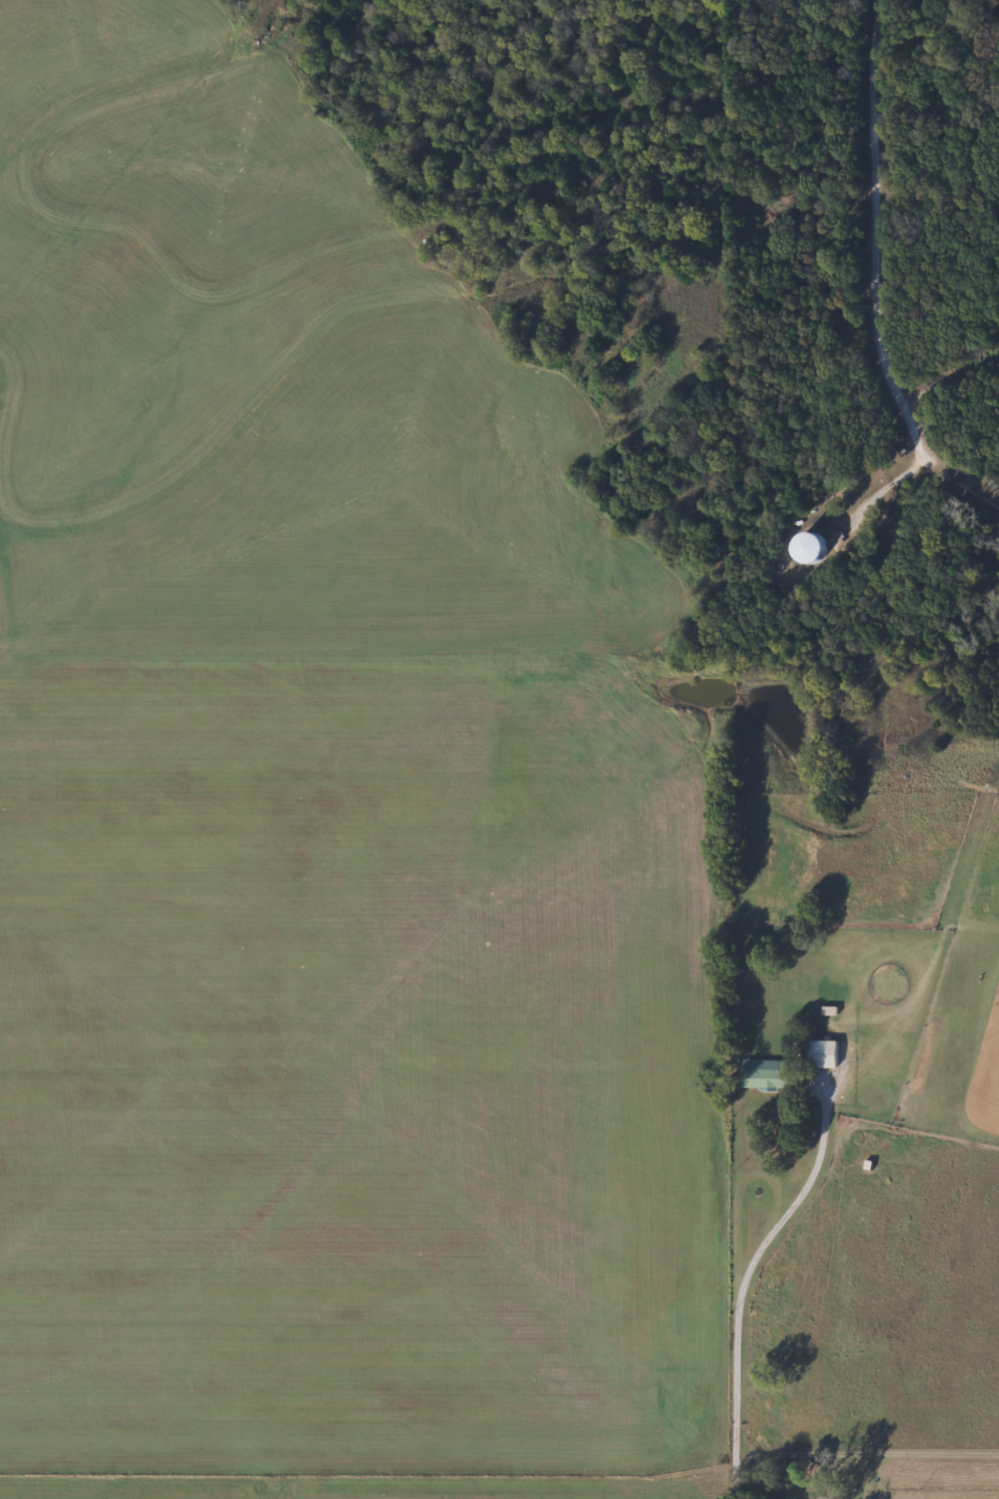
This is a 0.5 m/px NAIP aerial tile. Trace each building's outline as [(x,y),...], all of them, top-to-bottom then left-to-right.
[(824,531),(803,539),(812,563),(833,554),(824,531)] [(831,1040),(809,1040),(809,1066),(831,1066),(831,1040)] [(791,1070),(745,1070),(745,1088),(791,1088),(791,1070)]
